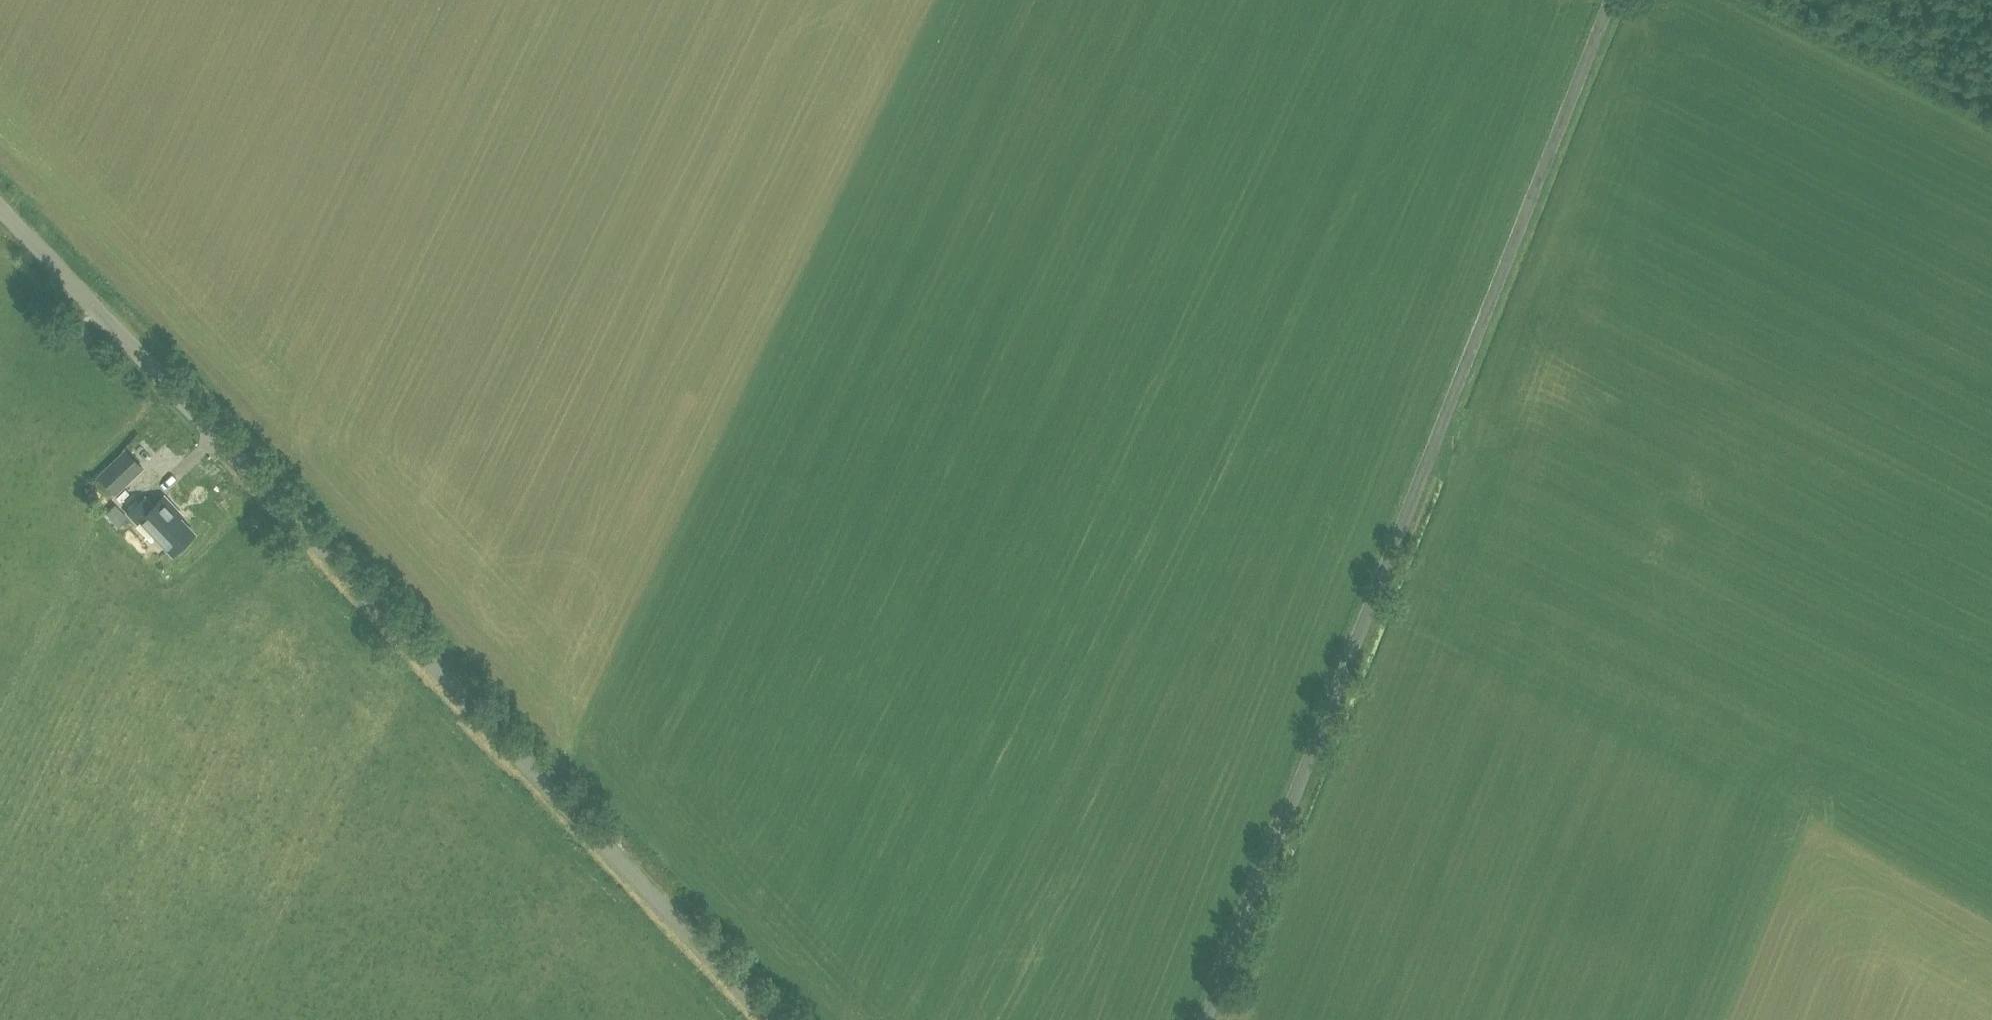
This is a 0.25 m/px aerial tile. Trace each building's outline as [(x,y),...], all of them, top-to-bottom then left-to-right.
[(100,476),(116,493),(143,468),(127,451),(100,476)] [(154,506),(145,498),(130,512),(139,521),(141,519),(174,553),(195,533),(175,512),(177,510),(164,496),(154,506)] [(130,519),(115,503),(106,513),(120,528),(130,519)]
